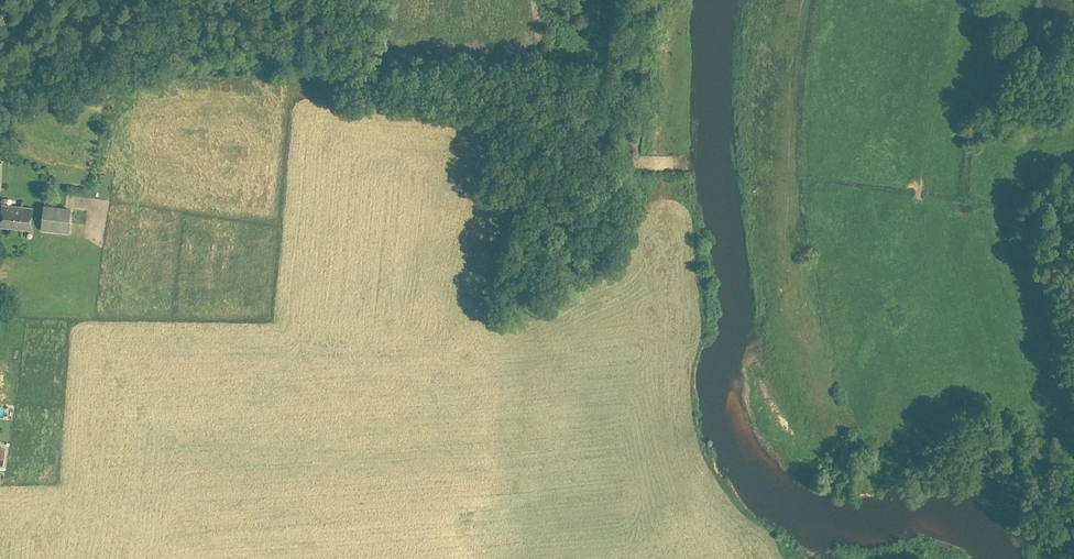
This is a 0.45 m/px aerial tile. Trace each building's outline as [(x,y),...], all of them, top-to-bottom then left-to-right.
[(31,230),(33,208),(2,205),(0,225),(0,227),(31,230)] [(69,231),(69,211),(44,211),(44,231),(69,231)]
